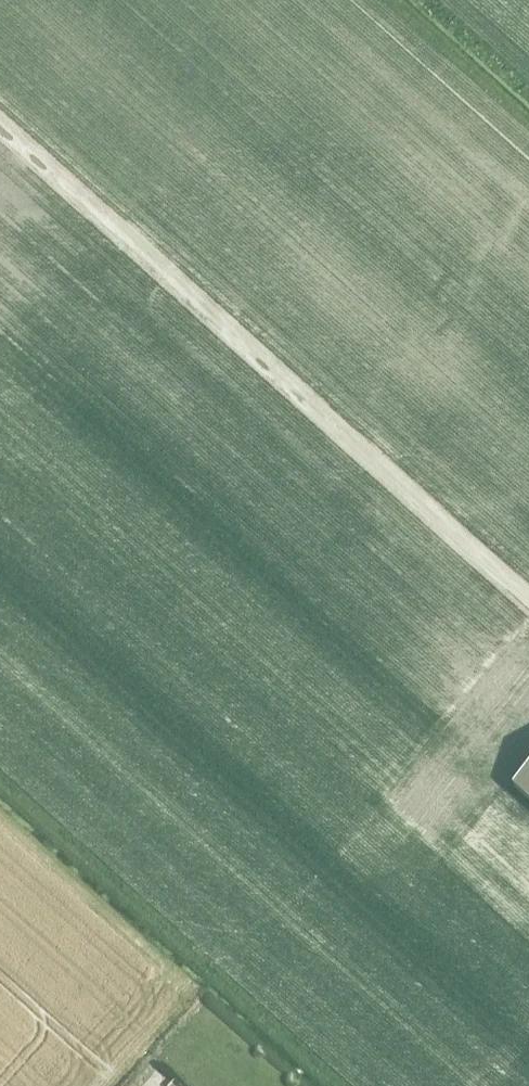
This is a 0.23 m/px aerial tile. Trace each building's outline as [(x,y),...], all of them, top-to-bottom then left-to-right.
[(513,787),(528,801),(528,768),(513,787)]
